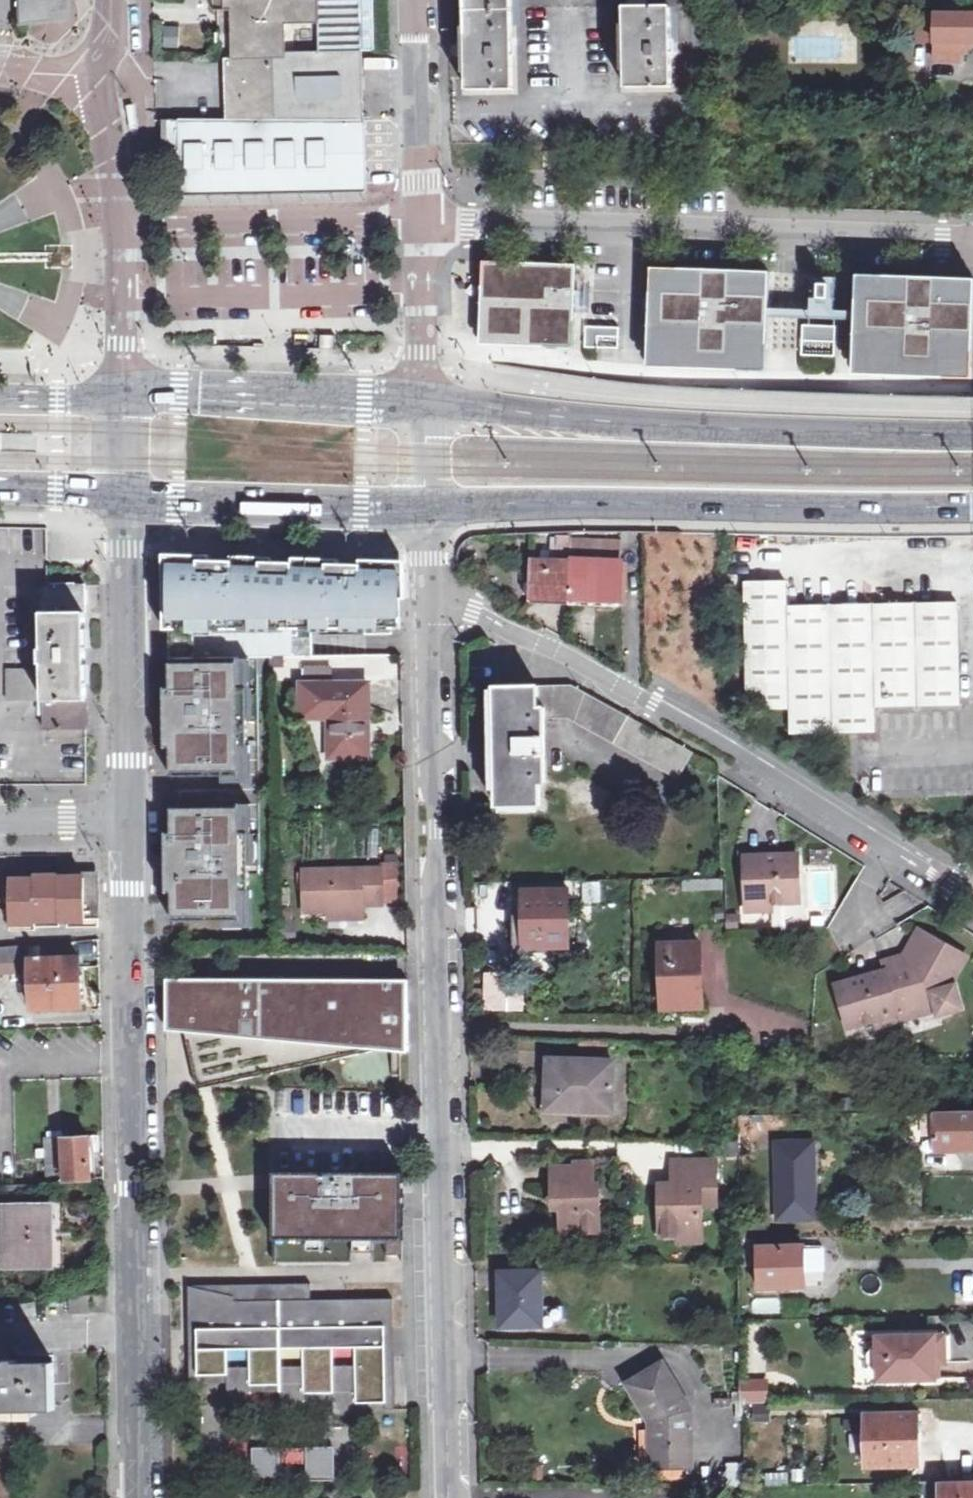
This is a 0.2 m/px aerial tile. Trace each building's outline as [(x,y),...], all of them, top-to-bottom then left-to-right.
[(14,22),(48,15),(45,7),(61,7),(61,0),(14,0),(14,22)] [(230,116),(356,118),(360,118),(360,61),(330,63),(330,43),(373,40),(373,0),(220,0),(219,12),(231,7),(230,116)] [(464,46),(465,88),(513,88),(512,48),(511,0),(464,0),(464,46)] [(630,5),(624,5),(625,86),(671,85),(672,11),(679,11),(678,0),(630,0),(630,5)] [(727,11),(727,0),(710,0),(710,11),(727,11)] [(933,42),(943,42),(943,50),(953,51),(953,47),(963,47),(963,42),(972,42),(972,13),(925,13),(925,42),(933,42)] [(330,63),(360,61),(375,60),(373,40),(330,43),(330,63)] [(943,42),(933,42),(934,50),(943,50),(943,42)] [(133,92),(127,93),(131,115),(137,114),(133,92)] [(177,204),(358,200),(356,118),(156,120),(156,155),(166,155),(168,160),(172,159),(173,183),(177,204)] [(480,262),(479,288),(485,288),(484,321),(484,343),(542,345),(542,348),(572,349),(571,345),(574,265),(486,262),(480,262)] [(649,268),(648,293),(660,294),(658,355),(736,358),(736,370),(764,371),(768,272),(649,268)] [(854,300),(867,301),(864,353),(864,363),(971,368),(971,363),(972,320),(972,279),(855,275),(854,300)] [(828,284),(817,284),(817,298),(827,299),(828,284)] [(648,293),(644,367),(657,368),(658,355),(660,294),(648,293)] [(854,300),(852,375),(864,375),(864,363),(864,353),(867,301),(854,300)] [(801,325),(800,341),(834,342),(834,326),(801,325)] [(595,327),(584,327),(582,348),(595,348),(595,339),(595,327)] [(595,327),(595,339),(616,340),(617,328),(595,327)] [(337,335),(321,334),(320,349),(336,349),(337,335)] [(595,339),(595,348),(616,349),(616,340),(595,339)] [(834,342),(800,341),(800,355),(833,357),(834,342)] [(658,355),(657,368),(736,370),(736,358),(658,355)] [(971,368),(864,363),(864,375),(971,379),(971,368)] [(529,596),(570,599),(571,559),(531,556),(529,596)] [(169,559),(169,561),(170,630),(313,630),(365,631),(393,631),(393,630),(401,630),(401,601),(400,566),(361,565),(341,565),(293,564),(274,564),(232,562),(212,561),(169,559)] [(571,559),(570,599),(620,602),(621,589),(622,580),(623,562),(571,559)] [(361,565),(400,566),(401,601),(406,601),(406,561),(361,560),(361,565)] [(46,586),(39,586),(40,661),(41,670),(6,670),(6,702),(42,702),(42,730),(85,729),(83,656),(81,585),(46,586)] [(873,708),(958,705),(955,604),(787,610),(786,586),(745,587),(749,714),(790,712),(791,735),(854,733),(874,732),(873,708)] [(170,632),(170,659),(238,659),(313,659),(313,632),(170,632)] [(238,659),(170,659),(170,688),(167,689),(167,687),(165,687),(166,748),(168,748),(168,747),(171,747),(171,776),(240,775),(239,746),(249,745),(248,686),(238,687),(238,659)] [(365,752),(364,682),(298,683),(298,715),(326,715),(327,752),(365,752)] [(535,757),(542,756),(541,732),(535,732),(535,718),(566,718),(673,776),(687,750),(570,685),(492,686),(493,806),(535,805),(535,757)] [(240,803),(172,803),(171,803),(172,832),(169,833),(169,831),(167,831),(168,892),(170,892),(169,891),(173,891),(173,920),(242,919),(241,890),(251,889),(250,830),(240,830),(240,803)] [(738,876),(746,876),(747,853),(770,852),(770,844),(738,846),(738,876)] [(747,853),(746,876),(746,913),(764,913),(764,906),(797,905),(796,851),(770,852),(747,853)] [(381,868),(381,894),(400,894),(399,860),(380,860),(381,868)] [(328,910),(362,909),(362,900),(381,900),(381,894),(381,868),(305,869),(305,910),(328,910)] [(98,877),(62,877),(60,874),(32,875),(32,878),(0,878),(0,909),(8,909),(9,924),(35,923),(35,918),(58,918),(58,922),(99,921),(98,877)] [(568,947),(567,890),(521,890),(522,947),(568,947)] [(363,917),(362,909),(328,910),(328,918),(363,917)] [(879,961),(881,971),(897,1019),(932,1008),(933,1013),(956,1006),(950,985),(946,986),(955,968),(957,964),(957,958),(954,954),(949,950),(912,930),(898,955),(902,963),(894,965),(892,957),(879,961)] [(36,959),(71,957),(71,941),(36,943),(36,959)] [(28,944),(28,958),(29,1008),(79,1007),(80,968),(80,957),(71,957),(36,959),(36,943),(28,944)] [(659,1022),(679,1022),(678,1008),(685,1008),(702,1008),(700,943),(659,943),(661,1010),(658,1010),(659,1022)] [(28,958),(28,944),(0,946),(0,958),(28,958)] [(876,1024),(897,1019),(881,971),(834,984),(846,1025),(874,1017),(876,1024)] [(405,981),(174,980),(190,1055),(192,1055),(195,1069),(210,1066),(214,1084),(393,1045),(393,1047),(404,1044),(410,1043),(409,979),(404,979),(405,981)] [(609,1111),(609,1061),(546,1061),(547,1110),(609,1111)] [(972,1112),(972,1094),(952,1094),(952,1112),(972,1112)] [(952,1112),(909,1112),(910,1145),(934,1145),(935,1152),(972,1151),(972,1112),(952,1112)] [(42,1183),(87,1182),(87,1156),(96,1156),(96,1138),(42,1139),(42,1183)] [(780,1201),(781,1217),(814,1217),(812,1141),(776,1142),(777,1201),(780,1201)] [(709,1159),(676,1160),(677,1184),(665,1184),(653,1185),(653,1234),(671,1234),(672,1226),(694,1225),(693,1205),(709,1204),(709,1159)] [(665,1160),(665,1184),(677,1184),(676,1160),(665,1160)] [(574,1227),(574,1233),(595,1232),(595,1185),(589,1185),(588,1166),(548,1167),(549,1200),(555,1200),(556,1228),(574,1227)] [(405,1171),(274,1171),(274,1240),(352,1240),(352,1250),(373,1250),(373,1240),(387,1240),(387,1253),(403,1253),(403,1240),(404,1240),(405,1171)] [(51,1266),(49,1206),(37,1206),(37,1186),(0,1187),(3,1268),(51,1266)] [(693,1238),(694,1225),(672,1226),(671,1234),(671,1239),(693,1238)] [(574,1242),(574,1233),(574,1227),(556,1228),(557,1242),(574,1242)] [(802,1288),(802,1247),(760,1247),(760,1288),(802,1288)] [(542,1327),(541,1271),(500,1272),(501,1327),(542,1327)] [(274,1284),(189,1285),(235,1296),(240,1300),(311,1299),(311,1283),(274,1284)] [(235,1296),(189,1285),(190,1330),(199,1330),(200,1375),(228,1375),(228,1383),(228,1401),(252,1401),(252,1392),(251,1385),(280,1384),(280,1391),(282,1408),(305,1408),(305,1400),(305,1393),(334,1393),(334,1400),(334,1415),(357,1415),(357,1410),(357,1403),(386,1402),(387,1402),(386,1352),(394,1352),(393,1298),(311,1299),(240,1300),(235,1296)] [(199,1330),(190,1330),(191,1383),(200,1383),(200,1375),(199,1330)] [(932,1337),(876,1338),(878,1381),(934,1380),(933,1364),(932,1337)] [(942,1337),(932,1337),(933,1364),(943,1364),(942,1337)] [(646,1427),(647,1464),(687,1463),(688,1425),(682,1396),(659,1360),(626,1382),(642,1411),(646,1427)] [(54,1363),(0,1364),(0,1412),(54,1411),(54,1363)] [(228,1375),(200,1375),(200,1383),(228,1383),(228,1375)] [(743,1405),(770,1403),(769,1379),(741,1380),(743,1405)] [(712,1406),(725,1406),(729,1406),(729,1395),(712,1396),(712,1406)] [(738,1405),(729,1406),(725,1406),(726,1428),(739,1427),(738,1405)] [(916,1465),(915,1438),(920,1437),(919,1416),(865,1417),(867,1467),(916,1465)] [(336,1447),(307,1448),(309,1482),(337,1480),(336,1447)] [(254,1448),(254,1479),(306,1480),(306,1448),(254,1448)] [(704,1462),(704,1488),(737,1488),(740,1488),(740,1485),(740,1462),(737,1462),(704,1462)] [(937,1485),(938,1497),(972,1497),(972,1484),(937,1485)]
